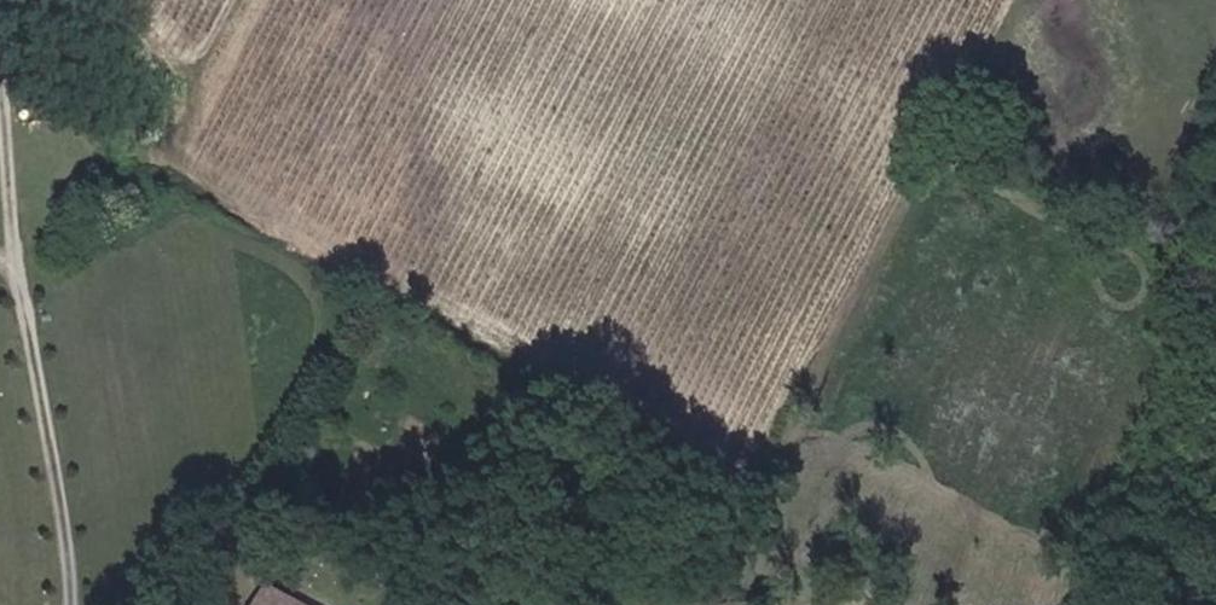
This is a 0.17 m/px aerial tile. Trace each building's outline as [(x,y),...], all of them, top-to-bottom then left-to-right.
[(259,604),(280,604),(265,596),(259,604)]
